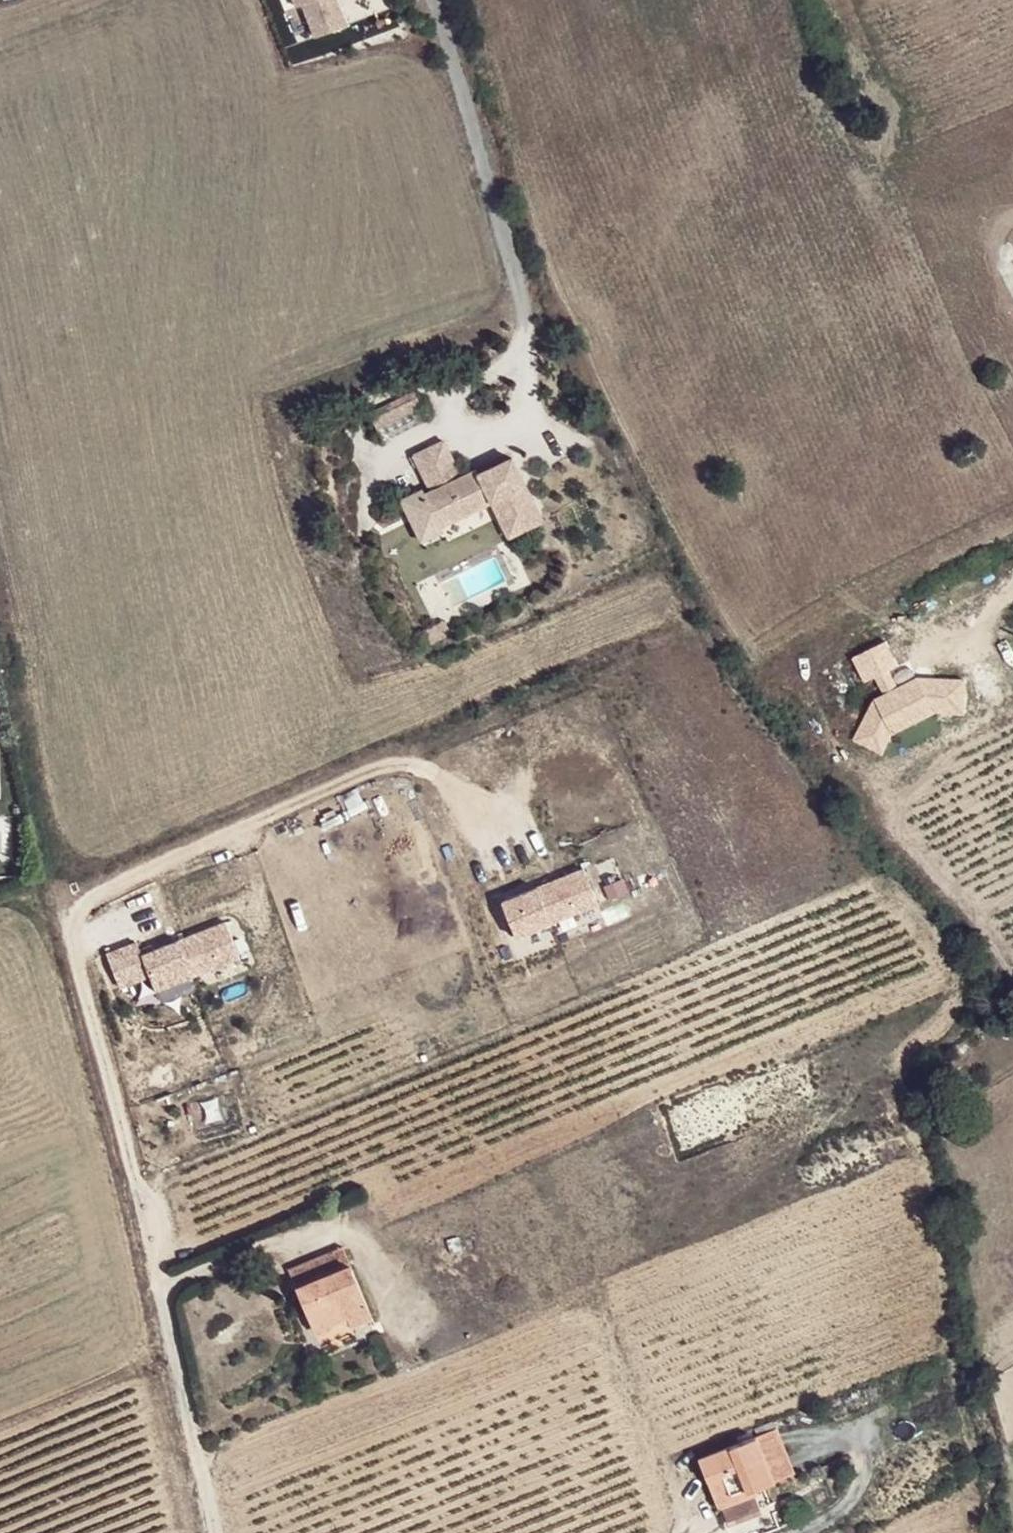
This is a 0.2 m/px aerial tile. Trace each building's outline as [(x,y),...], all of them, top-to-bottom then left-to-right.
[(297,9),(303,7),(316,40),(347,28),(336,0),(294,0),(297,9)] [(859,130),(865,124),(859,116),(853,122),(859,130)] [(442,437),(412,451),(430,488),(424,491),(422,487),(401,497),(421,537),(442,527),(440,523),(490,498),(508,533),(542,517),(511,454),(477,470),(475,466),(460,473),(442,437)] [(886,641),(851,658),(864,683),(876,677),(885,695),(872,701),(854,740),(884,754),(892,737),(936,713),(963,715),(964,682),(915,680),(897,689),(889,672),(899,667),(886,641)] [(589,870),(510,905),(528,944),(606,909),(589,870)] [(234,930),(150,965),(145,952),(115,963),(128,997),(159,985),(165,1000),(249,966),(234,930)] [(185,1112),(230,1106),(227,1084),(182,1091),(185,1112)] [(342,1255),(288,1278),(296,1296),(350,1273),(342,1255)] [(350,1273),(296,1296),(313,1337),(346,1323),(350,1332),(371,1324),(350,1273)] [(756,1435),(772,1480),(793,1473),(776,1427),(756,1435)] [(756,1435),(698,1454),(714,1500),(772,1480),(756,1435)]
